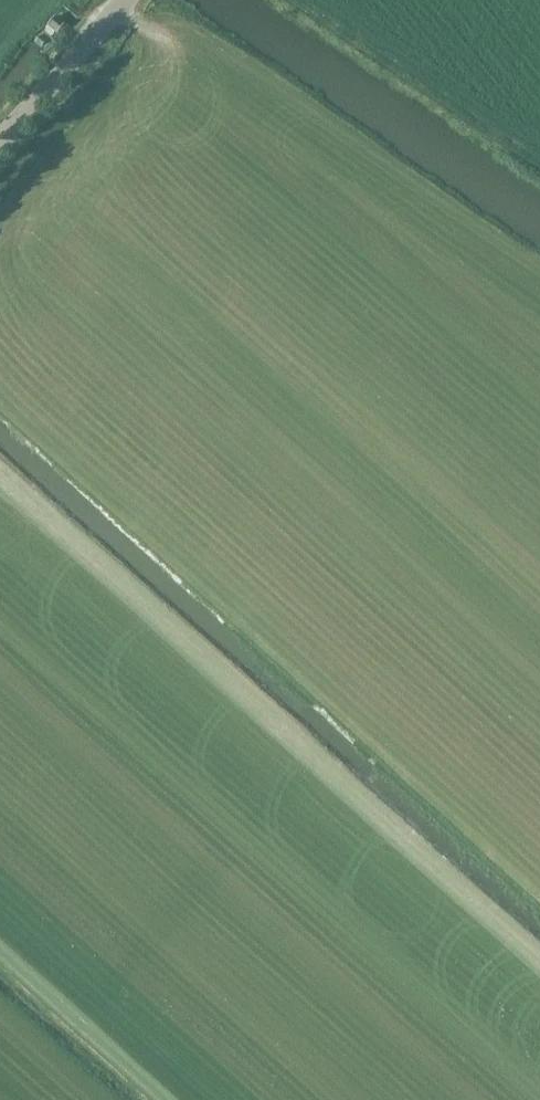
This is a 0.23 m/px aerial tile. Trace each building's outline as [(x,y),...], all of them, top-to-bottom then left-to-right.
[(45,26),(55,34),(63,25),(53,17),(45,26)]
